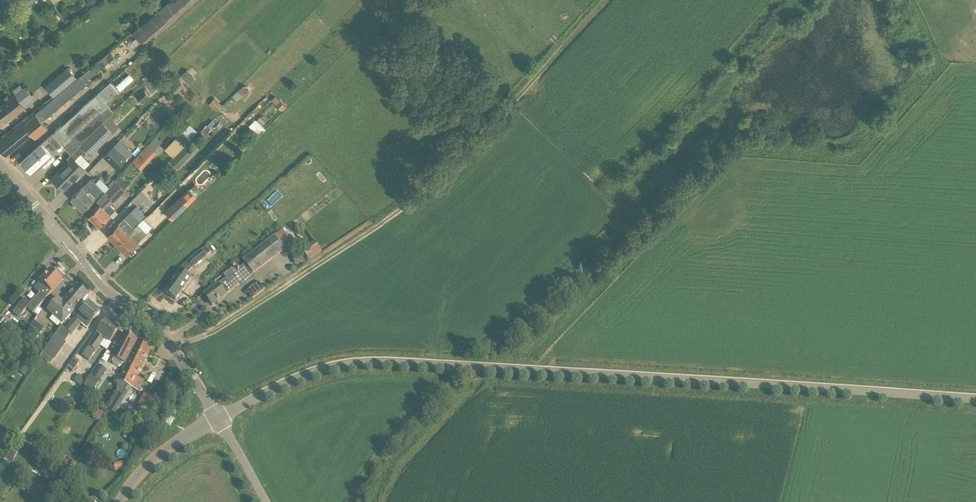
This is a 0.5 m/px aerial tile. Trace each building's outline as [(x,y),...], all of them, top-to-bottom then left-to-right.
[(187,0),(171,0),(158,11),(166,20),(188,2),(187,0)] [(141,43),(155,32),(146,21),(133,32),(141,43)] [(45,86),(54,97),(78,77),(69,67),(45,86)] [(188,69),(182,75),(190,83),(196,76),(188,69)] [(80,76),(36,114),(43,122),(72,97),(75,100),(80,96),(77,93),(87,84),(80,76)] [(184,85),(180,81),(171,89),(176,93),(184,85)] [(120,94),(110,83),(98,93),(97,92),(53,133),(62,143),(70,152),(103,122),(115,112),(108,104),(120,94)] [(23,89),(20,85),(12,90),(16,94),(23,89)] [(16,94),(0,107),(0,124),(24,105),(22,103),(32,95),(25,87),(16,94)] [(142,88),(135,94),(143,102),(150,96),(142,88)] [(237,102),(243,96),(238,91),(232,97),(237,102)] [(271,100),(276,105),(280,102),(275,96),(271,100)] [(217,110),(222,105),(214,98),(209,103),(217,110)] [(281,101),(277,106),(283,112),(287,108),(281,101)] [(181,109),(174,117),(180,122),(187,114),(181,109)] [(35,113),(0,143),(0,148),(6,155),(32,133),(36,139),(48,128),(43,122),(36,114),(35,113)] [(64,189),(85,169),(75,159),(87,148),(92,153),(113,132),(103,122),(67,158),(70,161),(52,178),(64,189)] [(202,130),(207,134),(211,129),(207,125),(202,130)] [(166,164),(173,158),(191,139),(183,131),(165,150),(159,157),(166,164)] [(32,171),(62,143),(53,133),(22,161),(32,171)] [(156,136),(148,145),(154,150),(162,142),(156,136)] [(125,145),(120,140),(104,157),(117,169),(127,158),(119,151),(125,145)] [(193,146),(190,143),(171,163),(174,166),(193,146)] [(157,153),(154,150),(148,145),(148,144),(132,162),(142,170),(157,153)] [(95,175),(104,170),(100,163),(91,168),(95,175)] [(105,191),(108,195),(101,202),(94,209),(95,209),(89,215),(100,226),(111,215),(110,215),(115,210),(110,204),(129,185),(121,176),(105,191)] [(104,191),(91,178),(82,187),(72,197),(83,209),(94,198),(95,200),(104,191)] [(195,184),(190,189),(196,195),(201,191),(195,184)] [(166,212),(173,219),(189,203),(182,196),(166,212)] [(117,244),(138,224),(140,221),(131,211),(108,234),(117,244)] [(147,233),(138,224),(117,244),(127,254),(138,243),(147,233)] [(284,230),(275,236),(285,250),(294,243),(284,230)] [(231,270),(241,283),(253,274),(285,250),(275,236),(243,261),(245,264),(237,270),(235,267),(231,270)] [(309,260),(322,252),(315,241),(302,250),(309,260)] [(201,251),(206,257),(212,253),(206,246),(201,251)] [(193,268),(206,257),(201,251),(189,261),(188,262),(193,268)] [(305,261),(302,253),(297,255),(299,263),(305,261)] [(39,293),(30,303),(25,298),(17,307),(12,312),(18,317),(27,308),(33,313),(46,299),(46,298),(62,280),(51,270),(34,289),(39,293)] [(176,300),(191,279),(180,270),(164,292),(176,300)] [(241,283),(231,270),(224,276),(226,279),(218,285),(218,284),(205,295),(213,305),(226,295),(226,294),(241,283)] [(259,282),(247,292),(252,299),(264,290),(259,282)] [(78,285),(63,301),(58,297),(47,309),(62,322),(88,295),(78,285)] [(76,318),(66,329),(70,333),(71,334),(81,323),(87,328),(100,313),(89,303),(79,313),(80,314),(76,318)] [(119,329),(107,320),(89,346),(82,356),(89,361),(105,339),(109,342),(119,329)] [(27,332),(35,339),(44,329),(34,321),(27,332)] [(125,333),(112,358),(113,358),(112,361),(113,364),(118,367),(121,366),(123,363),(124,364),(137,339),(125,333)] [(55,336),(43,353),(53,360),(65,342),(64,342),(55,336)] [(137,377),(149,351),(151,347),(138,340),(118,381),(138,391),(143,380),(137,377)] [(72,371),(80,361),(74,357),(67,367),(72,371)] [(83,386),(80,391),(90,397),(100,380),(91,374),(83,386)] [(76,383),(82,387),(87,380),(81,376),(76,383)] [(108,410),(115,415),(126,397),(119,393),(108,410)] [(145,394),(137,411),(146,416),(154,399),(145,394)] [(104,413),(98,410),(93,418),(99,421),(104,413)] [(115,471),(125,470),(124,462),(114,463),(115,471)]
